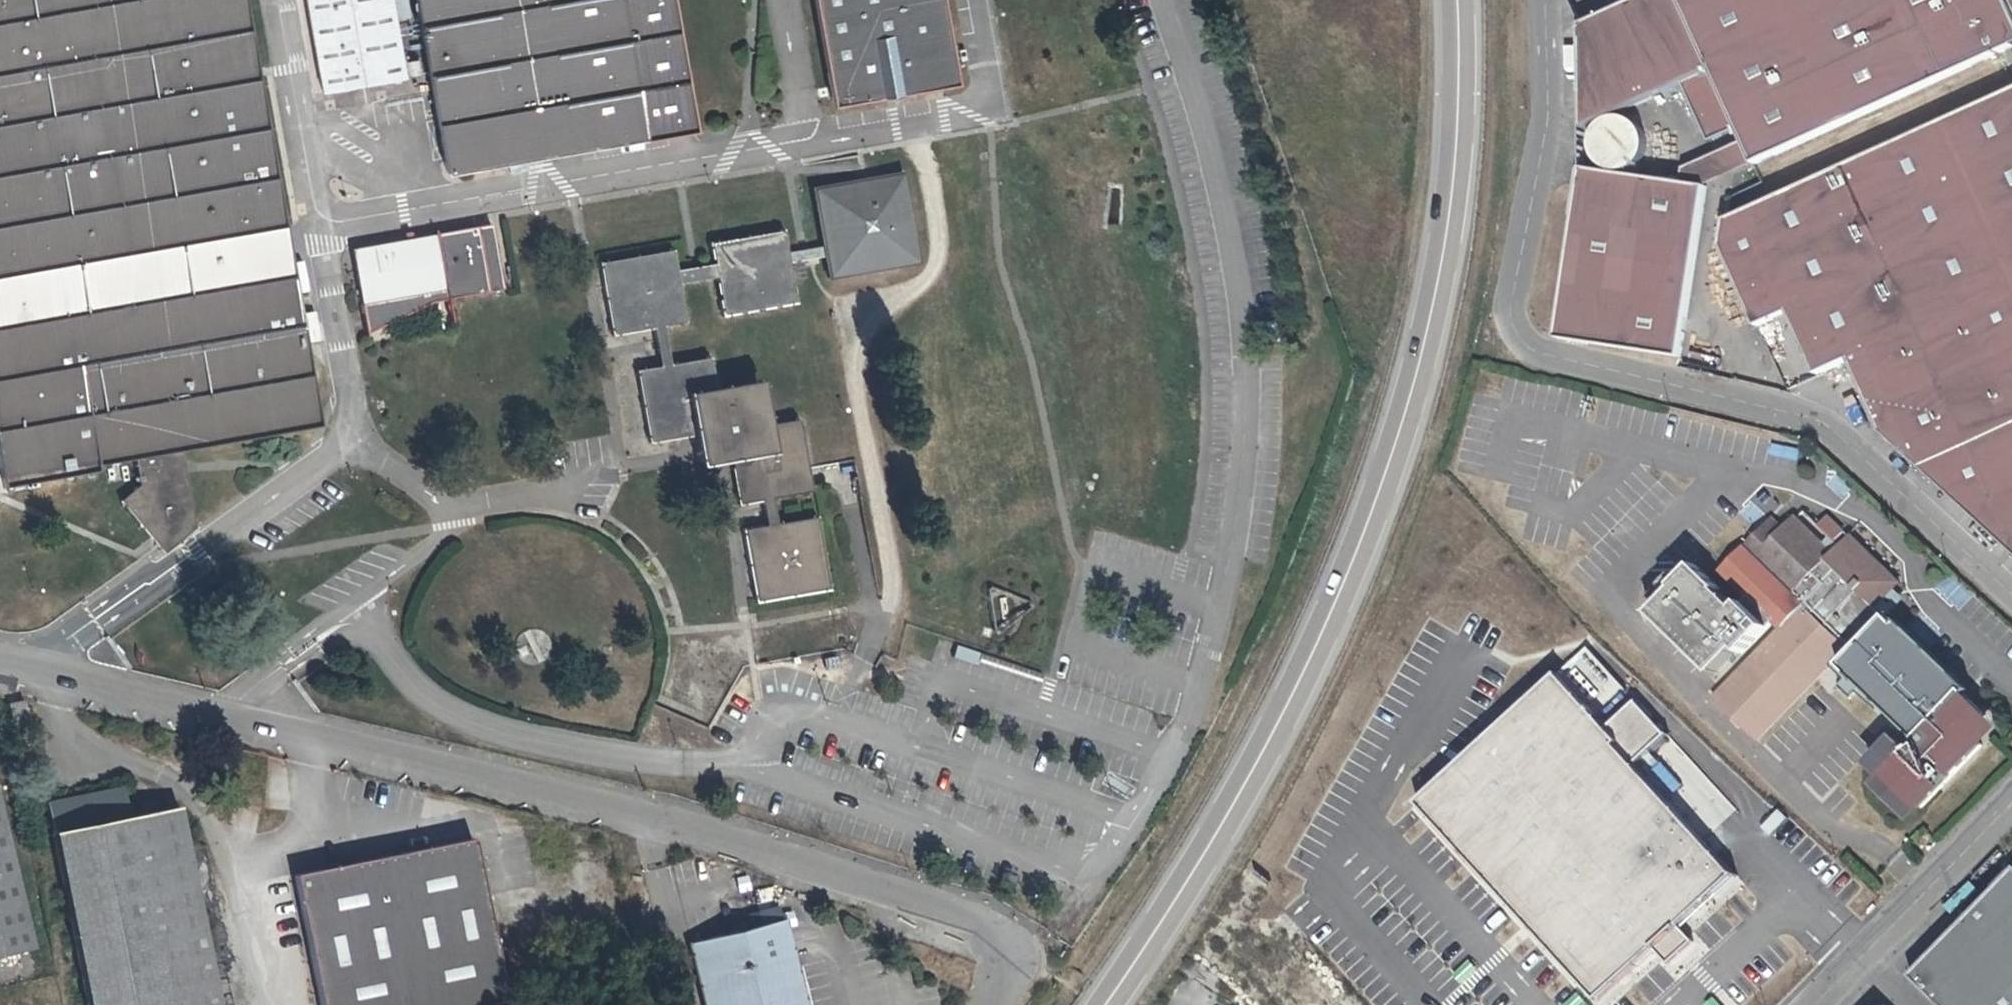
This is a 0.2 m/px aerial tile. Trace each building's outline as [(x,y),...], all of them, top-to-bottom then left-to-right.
[(135,454),(140,486),(121,501),(165,553),(194,527),(182,450),(318,423),(240,0),(0,0),(0,476),(135,454)] [(322,90),(405,76),(392,0),(307,0),(322,90)] [(543,148),(516,0),(420,0),(451,167),(543,148)] [(543,148),(701,125),(678,0),(516,0),(543,148)] [(836,97),(889,88),(936,80),(960,77),(947,0),(820,0),(836,97)] [(1678,0),(1639,0),(1579,30),(1580,132),(1711,70),(1678,0)] [(1711,70),(1757,169),(2011,51),(2011,12),(2006,0),(1678,0),(1711,70)] [(1724,217),(1720,246),(1757,320),(1785,305),(1814,368),(1847,354),(1880,429),(2011,549),(2011,87),(1724,217)] [(1702,191),(1574,174),(1553,343),(1680,362),(1702,191)] [(826,187),(821,195),(829,243),(830,253),(833,268),(841,274),(916,258),(920,254),(908,180),(900,175),(826,187)] [(491,226),(352,249),(355,266),(368,332),(430,303),(447,300),(502,290),(491,226)] [(782,232),(711,244),(715,266),(716,275),(723,314),(794,303),(787,262),(786,252),(782,232)] [(803,248),(786,252),(787,262),(830,253),(829,243),(803,248)] [(673,252),(602,264),(614,335),(653,328),(663,327),(685,323),(679,283),(677,275),(673,252)] [(696,270),(677,275),(679,283),(716,275),(715,266),(696,270)] [(663,327),(653,328),(664,362),(673,361),(663,327)] [(664,362),(640,366),(653,439),(699,431),(704,464),(733,459),(740,502),(762,498),(767,523),(745,527),(757,598),(828,586),(816,516),(776,523),(771,495),(811,488),(799,419),(774,424),(766,377),(719,385),(714,354),(673,361),(664,362)] [(1727,680),(1712,697),(1760,742),(1837,659),(1922,738),(1909,752),(1889,732),(1860,763),(1874,776),(1864,787),(1906,826),(1997,728),(1877,616),(1903,588),(1822,512),(1813,522),(1798,508),(1776,532),(1766,522),(1733,558),(1791,612),(1776,628),(1727,680)] [(1729,591),(1705,568),(1683,590),(1686,592),(1662,616),(1727,680),(1776,628),(1752,604),(1745,611),(1727,593),(1729,591)] [(1559,681),(1419,806),(1596,1003),(1614,987),(1654,951),(1669,967),(1695,944),(1680,928),(1736,879),(1636,767),(1667,740),(1638,707),(1607,735),(1559,681)] [(181,809),(131,818),(126,789),(48,803),(91,1004),(222,1004),(181,809)] [(0,807),(0,961),(35,953),(0,807)] [(508,1000),(475,839),(295,876),(322,1004),(485,1004),(508,1000)] [(1925,840),(1917,849),(1924,855),(1931,846),(1925,840)] [(1906,977),(1936,1004),(2011,1004),(2011,868),(1906,977)] [(689,945),(705,1004),(809,1004),(787,920),(689,945)]
